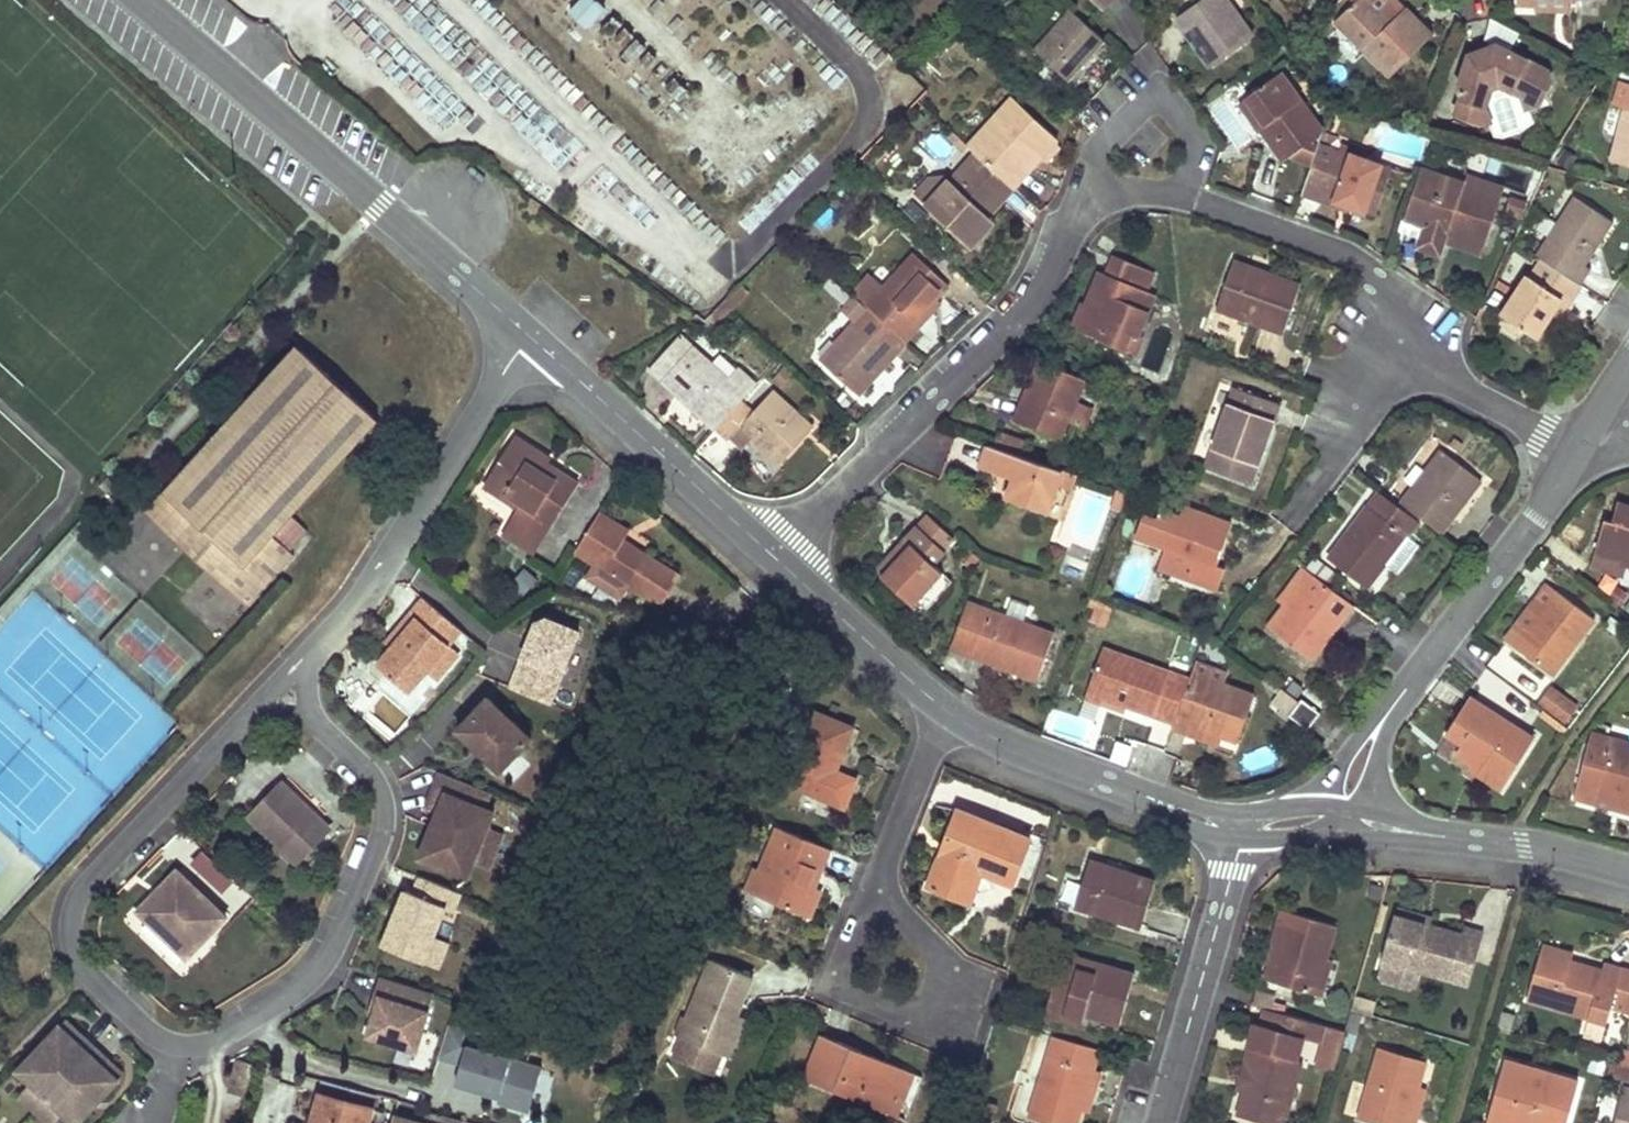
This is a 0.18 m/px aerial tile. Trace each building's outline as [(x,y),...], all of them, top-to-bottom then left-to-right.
[(564,6),(583,30),(605,11),(596,0),(571,0),(564,6)] [(1176,18),(1194,44),(1211,68),(1253,37),(1227,0),(1202,0),(1176,18)] [(1336,22),(1391,77),(1434,36),(1420,23),(1406,9),(1400,15),(1390,24),(1366,0),(1359,0),(1350,7),(1336,22)] [(1390,24),(1400,15),(1385,0),(1366,0),(1390,24)] [(1518,9),(1536,9),(1537,0),(1518,0),(1518,9)] [(1556,0),(1537,0),(1536,9),(1536,13),(1575,14),(1575,0),(1556,0)] [(1069,11),(1034,51),(1069,82),(1087,61),(1104,42),(1069,11)] [(1484,48),(1470,51),(1465,59),(1469,58),(1470,55),(1475,53),(1479,52),(1483,55),(1506,51),(1495,46),(1484,48)] [(1459,80),(1448,103),(1471,117),(1480,116),(1477,104),(1487,86),(1498,84),(1520,95),(1523,107),(1543,103),(1549,88),(1543,72),(1506,51),(1483,55),(1479,52),(1475,53),(1470,55),(1469,58),(1465,59),(1455,77),(1459,80)] [(899,64),(878,83),(905,112),(926,94),(899,64)] [(1323,135),(1281,74),(1247,97),(1266,124),(1260,128),(1284,161),(1293,155),(1313,163),(1315,156),(1319,144),(1323,135)] [(1619,85),(1614,107),(1623,110),(1610,163),(1628,168),(1628,88),(1619,85)] [(1266,124),(1247,97),(1242,101),(1260,128),(1266,124)] [(1013,100),(969,147),(976,154),(1008,183),(1022,168),(1035,154),(1040,159),(1057,140),(1013,100)] [(1334,150),(1319,144),(1315,156),(1331,162),(1334,150)] [(1370,155),(1342,144),(1339,152),(1367,162),(1370,155)] [(1313,163),(1302,195),(1319,201),(1322,195),(1342,203),(1377,216),(1391,171),(1367,162),(1339,152),(1334,150),(1331,162),(1315,156),(1313,163)] [(1000,205),(1014,189),(1008,183),(976,154),(942,193),(929,181),(915,197),(964,241),(987,215),(989,218),(1000,205)] [(1422,167),(1405,219),(1427,227),(1424,234),(1448,242),(1451,235),(1484,247),(1501,197),(1422,167)] [(1574,196),(1536,254),(1543,259),(1580,282),(1589,269),(1584,266),(1598,246),(1613,222),(1574,196)] [(1527,206),(1509,199),(1505,210),(1522,216),(1527,206)] [(987,215),(964,241),(970,247),(993,222),(989,218),(987,215)] [(1448,242),(1424,234),(1422,241),(1437,246),(1446,249),(1448,242)] [(1484,247),(1451,235),(1448,242),(1481,254),(1484,247)] [(884,294),(868,279),(853,297),(867,309),(868,310),(883,324),(905,344),(917,330),(911,325),(922,312),(948,284),(916,257),(884,294)] [(1528,276),(1503,314),(1538,337),(1547,323),(1563,298),(1570,303),(1582,284),(1580,282),(1543,259),(1530,277),(1528,276)] [(1252,266),(1235,260),(1217,309),(1284,334),(1293,308),(1301,287),(1274,277),(1273,280),(1250,272),(1252,266)] [(1075,330),(1136,355),(1143,338),(1139,336),(1131,333),(1134,327),(1142,330),(1156,296),(1147,292),(1153,277),(1115,261),(1108,276),(1102,274),(1097,287),(1088,307),(1085,306),(1075,330)] [(841,305),(850,294),(833,281),(824,293),(841,305)] [(739,288),(723,304),(732,312),(748,295),(739,288)] [(854,324),(820,361),(855,392),(891,353),(894,357),(905,345),(905,344),(883,324),(868,310),(867,309),(853,297),(840,312),(854,324)] [(723,304),(707,321),(716,330),(732,312),(723,304)] [(1139,336),(1142,330),(1134,327),(1131,333),(1139,336)] [(684,337),(651,370),(690,407),(715,430),(717,428),(742,401),(746,396),(755,387),(738,371),(730,379),(684,337)] [(298,347),(164,491),(185,510),(168,528),(252,605),(295,557),(272,535),(378,420),(298,347)] [(894,357),(891,353),(855,392),(858,395),(882,370),(894,357)] [(1035,387),(1045,364),(1040,362),(1031,385),(1035,387)] [(1086,381),(1045,364),(1035,387),(1031,385),(1022,406),(1015,423),(1061,442),(1069,422),(1084,429),(1092,409),(1077,403),(1086,381)] [(784,370),(773,382),(782,390),(793,378),(784,370)] [(1280,404),(1236,387),(1207,467),(1252,483),(1267,439),(1280,404)] [(742,401),(717,428),(743,452),(753,441),(781,468),(793,455),(806,441),(798,434),(808,423),(775,393),(756,414),(742,401)] [(806,441),(815,430),(808,423),(798,434),(806,441)] [(513,438),(485,485),(503,498),(506,492),(522,501),(518,507),(502,533),(537,552),(578,484),(560,473),(554,481),(542,473),(550,461),(536,453),(513,438)] [(1063,472),(989,445),(982,466),(1012,477),(1017,475),(1019,479),(1014,482),(1009,498),(1049,512),(1055,495),(1052,490),(1057,488),(1058,487),(1063,472)] [(1442,451),(1403,504),(1443,535),(1463,506),(1481,480),(1442,451)] [(1070,491),(1076,476),(1063,472),(1058,487),(1070,491)] [(106,477),(98,486),(107,494),(116,485),(106,477)] [(1124,507),(1129,494),(1117,490),(1113,503),(1124,507)] [(164,491),(148,509),(168,528),(185,510),(164,491)] [(506,492),(503,498),(518,507),(522,501),(506,492)] [(1423,525),(1385,496),(1374,510),(1372,509),(1360,525),(1355,521),(1351,526),(1343,537),(1345,539),(1330,560),(1373,594),(1388,573),(1411,543),(1423,525)] [(1123,509),(1124,507),(1113,503),(1110,510),(1122,513),(1123,509)] [(1596,550),(1628,559),(1628,509),(1619,507),(1615,522),(1604,520),(1596,550)] [(1199,514),(1183,508),(1179,518),(1196,524),(1199,514)] [(1115,531),(1137,538),(1144,516),(1123,509),(1122,513),(1115,531)] [(600,512),(574,554),(638,592),(663,603),(679,577),(648,556),(624,540),(629,530),(600,512)] [(1144,516),(1137,538),(1168,549),(1194,560),(1187,579),(1219,590),(1226,569),(1218,566),(1225,545),(1232,526),(1199,514),(1196,524),(1179,518),(1160,512),(1157,520),(1144,516)] [(925,518),(917,527),(945,553),(953,544),(925,518)] [(945,553),(917,527),(904,541),(890,557),(897,563),(883,578),(916,607),(944,575),(934,565),(945,553)] [(1411,543),(1388,573),(1398,580),(1420,550),(1411,543)] [(1194,560),(1168,549),(1160,571),(1187,579),(1194,560)] [(1590,572),(1628,581),(1628,567),(1627,566),(1628,559),(1596,550),(1590,572)] [(968,552),(960,561),(971,571),(979,562),(968,552)] [(883,578),(897,563),(890,557),(876,572),(883,578)] [(1082,583),(1088,565),(1070,558),(1064,577),(1082,583)] [(158,615),(189,584),(172,567),(141,598),(158,615)] [(1304,567),(1282,597),(1291,604),(1313,574),(1304,567)] [(1353,606),(1313,574),(1291,604),(1271,630),(1310,659),(1316,650),(1327,636),(1324,635),(1338,616),(1344,620),(1353,606)] [(1526,610),(1504,639),(1515,649),(1557,591),(1546,582),(1526,610)] [(1557,591),(1515,649),(1553,676),(1595,619),(1557,591)] [(384,648),(369,665),(401,693),(419,672),(436,653),(443,645),(455,631),(417,598),(404,613),(410,618),(384,648)] [(1056,637),(970,605),(955,647),(975,655),(974,658),(991,665),(993,660),(1014,667),(1013,670),(1025,674),(1040,680),(1056,637)] [(410,618),(404,613),(378,643),(384,648),(410,618)] [(544,704),(576,632),(544,618),(534,622),(505,686),(544,704)] [(436,653),(419,672),(431,682),(454,655),(443,645),(436,653)] [(1104,649),(1085,700),(1101,705),(1105,698),(1125,706),(1154,717),(1170,674),(1104,649)] [(1227,673),(1196,663),(1193,673),(1189,681),(1174,725),(1173,730),(1189,736),(1193,723),(1221,733),(1221,736),(1238,742),(1254,696),(1223,685),(1227,673)] [(1170,674),(1154,717),(1174,725),(1189,681),(1170,674)] [(1552,687),(1542,700),(1574,724),(1584,711),(1552,687)] [(1274,702),(1286,712),(1297,699),(1284,689),(1274,702)] [(482,728),(467,744),(496,772),(514,753),(527,739),(484,699),(469,716),(482,728)] [(1320,715),(1303,701),(1301,703),(1297,699),(1286,712),(1309,730),(1320,715)] [(1469,701),(1448,736),(1464,747),(1458,755),(1482,772),(1480,776),(1490,782),(1504,791),(1535,740),(1469,701)] [(854,728),(813,712),(783,784),(845,809),(851,794),(857,779),(837,771),(854,728)] [(469,716),(453,732),(459,737),(467,744),(482,728),(469,716)] [(1193,723),(1189,736),(1202,741),(1217,746),(1221,736),(1221,733),(1193,723)] [(1614,739),(1592,734),(1588,748),(1611,754),(1614,739)] [(1614,739),(1611,754),(1588,748),(1578,787),(1600,793),(1598,799),(1628,806),(1628,743),(1614,739)] [(471,857),(482,828),(488,812),(478,808),(484,793),(436,773),(431,787),(422,807),(434,812),(438,813),(432,828),(428,826),(415,860),(462,878),(469,861),(471,857)] [(278,785),(246,818),(295,864),(326,831),(278,785)] [(1575,801),(1611,810),(1628,814),(1628,806),(1598,799),(1600,793),(1578,787),(1575,801)] [(1031,839),(957,810),(939,858),(936,859),(927,887),(948,896),(960,900),(967,884),(977,887),(982,874),(1013,886),(1031,839)] [(438,813),(434,812),(428,826),(432,828),(438,813)] [(833,850),(775,827),(757,870),(748,892),(804,915),(817,887),(822,876),(833,850)] [(497,834),(482,828),(471,857),(469,861),(484,867),(497,834)] [(1126,869),(1090,858),(1075,909),(1140,930),(1156,878),(1126,869)] [(757,870),(751,868),(742,889),(748,892),(757,870)] [(175,872),(135,914),(185,961),(225,919),(175,872)] [(456,893),(416,877),(409,894),(402,891),(398,899),(393,913),(399,915),(395,925),(389,922),(380,947),(420,963),(430,938),(441,908),(449,911),(456,893)] [(977,887),(967,884),(960,900),(970,904),(977,887)] [(824,890),(817,887),(804,915),(812,917),(824,890)] [(1434,916),(1398,906),(1396,914),(1432,924),(1434,916)] [(1338,927),(1285,911),(1277,941),(1266,979),(1318,995),(1338,927)] [(399,915),(393,913),(389,922),(395,925),(399,915)] [(1383,962),(1421,973),(1469,987),(1485,933),(1473,929),(1464,926),(1462,933),(1432,924),(1396,914),(1383,962)] [(430,938),(420,963),(435,969),(445,944),(430,938)] [(1574,953),(1544,944),(1528,1003),(1590,1020),(1594,1005),(1612,1010),(1623,969),(1623,967),(1606,961),(1604,968),(1591,964),(1573,959),(1574,953)] [(718,951),(692,1029),(732,1041),(745,998),(754,1000),(758,1002),(761,991),(764,985),(771,987),(776,971),(718,951)] [(1099,963),(1065,953),(1061,964),(1096,974),(1099,963)] [(1421,973),(1383,962),(1378,976),(1382,983),(1411,991),(1417,987),(1421,973)] [(1061,964),(1048,1009),(1083,1019),(1085,1013),(1121,1023),(1127,1003),(1135,974),(1099,963),(1096,974),(1061,964)] [(1612,1010),(1628,1015),(1628,971),(1623,969),(1612,1010)] [(418,1055),(435,998),(380,981),(363,1039),(418,1055)] [(1253,1006),(1266,1010),(1271,990),(1259,987),(1253,1006)] [(754,1000),(745,998),(732,1041),(740,1044),(754,1000)] [(1375,1004),(1355,998),(1351,1011),(1371,1017),(1375,1004)] [(1083,1019),(1048,1009),(1046,1017),(1081,1028),(1083,1019)] [(1266,1010),(1261,1026),(1255,1024),(1249,1048),(1258,1050),(1252,1072),(1246,1094),(1240,1117),(1263,1122),(1281,1122),(1305,1038),(1323,1043),(1317,1065),(1333,1070),(1344,1031),(1266,1010)] [(72,1122),(79,1122),(123,1075),(104,1058),(64,1022),(18,1073),(31,1085),(63,1114),(72,1122)] [(1580,1037),(1602,1043),(1606,1029),(1584,1022),(1580,1037)] [(448,1063),(442,1087),(504,1103),(502,1107),(528,1114),(540,1069),(462,1048),(467,1029),(450,1025),(441,1061),(448,1063)] [(870,1055),(819,1035),(802,1078),(891,1115),(909,1071),(870,1055)] [(1358,1119),(1372,1122),(1418,1122),(1421,1113),(1428,1088),(1422,1086),(1428,1063),(1379,1047),(1358,1119)] [(1258,1050),(1249,1048),(1237,1091),(1246,1094),(1252,1072),(1258,1050)] [(1049,1050),(1029,1117),(1046,1122),(1076,1122),(1080,1109),(1087,1087),(1094,1089),(1100,1066),(1049,1050)] [(1620,1063),(1628,1066),(1628,1052),(1623,1050),(1620,1063)] [(1488,1122),(1568,1122),(1580,1080),(1506,1060),(1488,1122)] [(245,1097),(253,1065),(239,1061),(231,1094),(245,1097)] [(1620,1063),(1612,1061),(1608,1076),(1628,1081),(1628,1066),(1620,1063)] [(916,1074),(909,1071),(891,1115),(898,1118),(916,1074)] [(321,1080),(316,1101),(310,1122),(369,1122),(377,1095),(321,1080)] [(20,1097),(48,1122),(55,1122),(63,1114),(31,1085),(20,1097)] [(1094,1089),(1087,1087),(1080,1109),(1087,1111),(1091,1100),(1094,1089)] [(1624,1087),(1614,1122),(1628,1122),(1628,1089),(1624,1087)] [(476,1122),(433,1110),(430,1122),(475,1122),(476,1122)]
